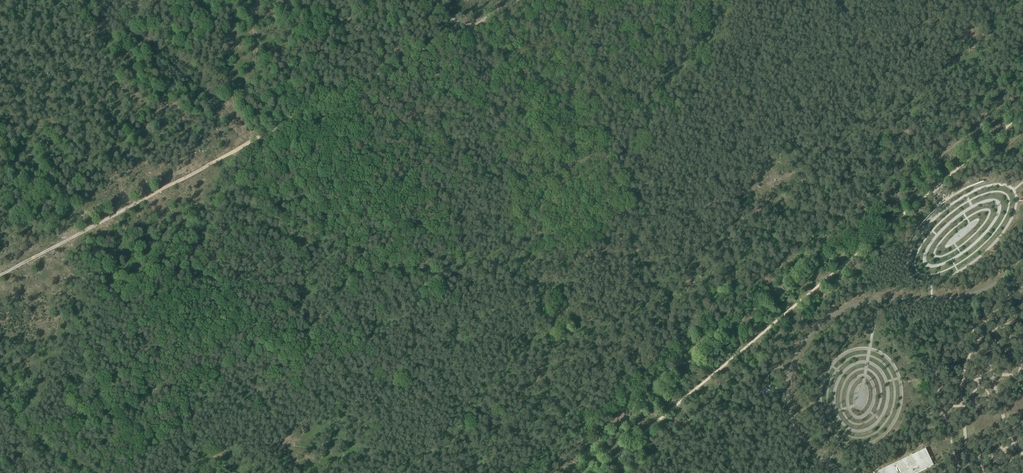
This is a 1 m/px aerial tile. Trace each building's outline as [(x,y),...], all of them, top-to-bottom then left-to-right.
[(901,472),(902,472),(910,469),(911,471),(909,471),(910,472),(916,472),(929,466),(923,452),(922,451),(905,459),(906,460),(906,461),(898,466),(896,467),(896,466),(887,471),(888,472),(901,472)]
